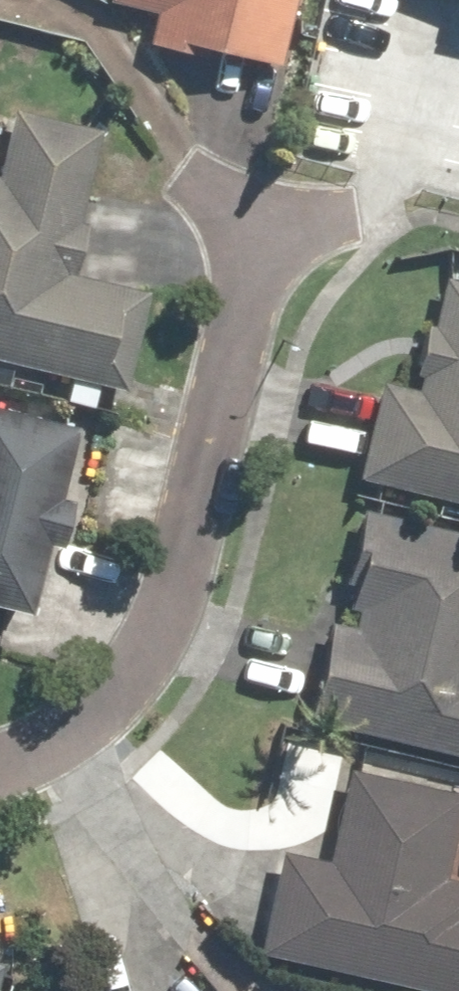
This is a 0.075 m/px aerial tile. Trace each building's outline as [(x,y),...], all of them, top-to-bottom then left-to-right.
[(100,1),(149,13),(140,48),(271,80),(290,0),(101,0),(100,1)] [(119,390),(143,291),(69,273),(81,225),(73,223),(96,129),(8,107),(0,139),(0,361),(119,390)] [(349,478),(458,505),(458,281),(435,275),(408,385),(373,377),(349,478)] [(63,424),(0,409),(0,612),(15,616),(63,424)] [(300,719),(458,757),(458,565),(452,563),(458,534),(352,508),(300,719)] [(249,954),(420,990),(458,990),(458,879),(441,875),(458,794),(338,768),(318,858),(272,848),(249,954)]
